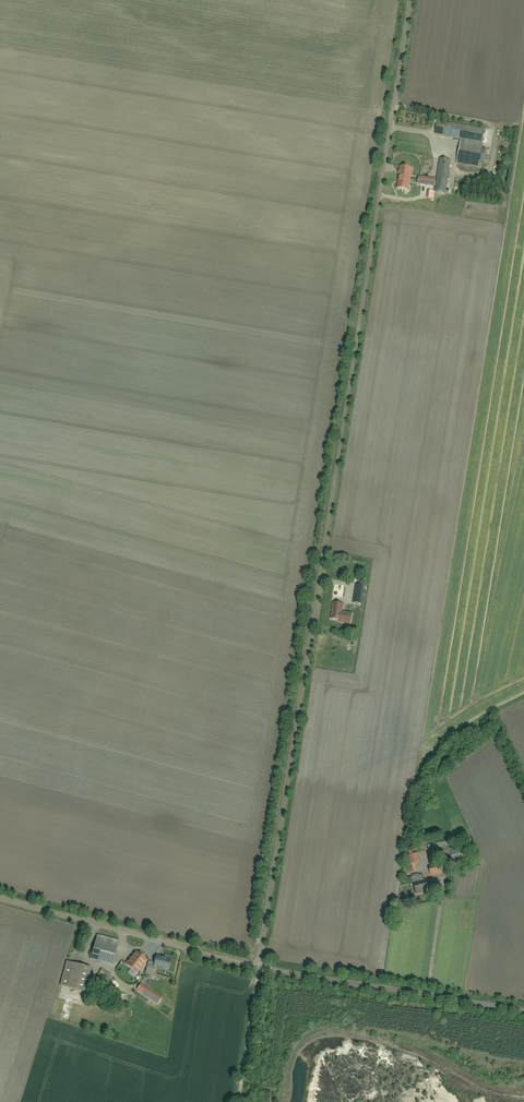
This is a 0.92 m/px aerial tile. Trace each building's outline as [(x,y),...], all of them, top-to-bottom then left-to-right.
[(439,121),(437,135),(483,143),(486,129),(439,121)] [(462,142),(458,164),(481,169),(485,146),(462,142)] [(415,155),(413,167),(432,169),(433,158),(415,155)] [(451,162),(441,160),(436,191),(446,193),(451,162)] [(435,180),(421,178),(419,188),(434,191),(435,180)] [(352,616),(343,615),(344,604),(334,603),(332,621),(339,622),(339,625),(351,626),(352,616)] [(429,845),(430,853),(449,851),(448,843),(429,845)] [(452,849),(454,863),(468,861),(466,848),(452,849)] [(431,869),(432,877),(445,875),(444,868),(431,869)] [(416,887),(417,894),(430,892),(429,884),(416,887)] [(98,936),(92,959),(113,965),(119,942),(98,936)] [(134,952),(119,969),(132,980),(147,962),(134,952)] [(157,959),(154,968),(169,972),(171,963),(157,959)] [(68,962),(61,986),(84,992),(91,968),(68,962)] [(141,984),(137,992),(159,1005),(163,997),(141,984)]
